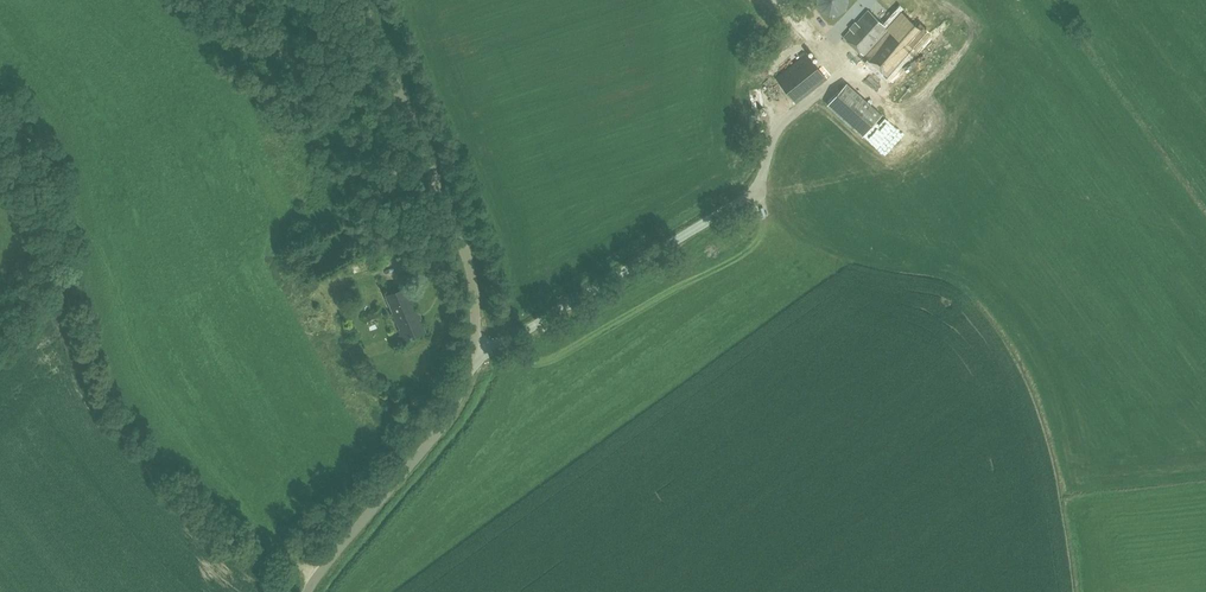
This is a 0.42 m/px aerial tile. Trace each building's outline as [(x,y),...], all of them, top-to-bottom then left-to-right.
[(844,1),(844,0),(810,0),(810,1),(810,2),(810,3),(810,4),(810,5),(811,5),(811,6),(811,7),(811,8),(812,8),(812,9),(812,10),(813,10),(813,11),(814,11),(814,12),(815,13),(816,13),(816,14),(817,14),(817,15),(818,15),(818,16),(819,16),(820,16),(820,17),(821,17),(822,17),(823,17),(823,18),(824,18),(825,18),(826,18),(827,18),(828,18),(829,18),(830,18),(831,18),(832,17),(833,17),(834,17),(834,16),(835,16),(836,16),(836,15),(837,15),(838,14),(839,14),(839,13),(840,13),(840,12),(841,11),(842,10),(842,9),(843,8),(843,7),(843,6),(844,6),(844,5),(844,4),(844,3),(844,2),(844,1)] [(869,10),(844,37),(864,55),(889,28),(869,10)] [(889,28),(864,55),(887,76),(912,50),(915,52),(931,34),(921,25),(919,28),(903,13),(889,28)] [(796,103),(827,79),(806,54),(776,78),(796,103)] [(846,83),(827,104),(862,136),(881,115),(846,83)] [(405,339),(425,331),(406,287),(387,295),(405,339)]
